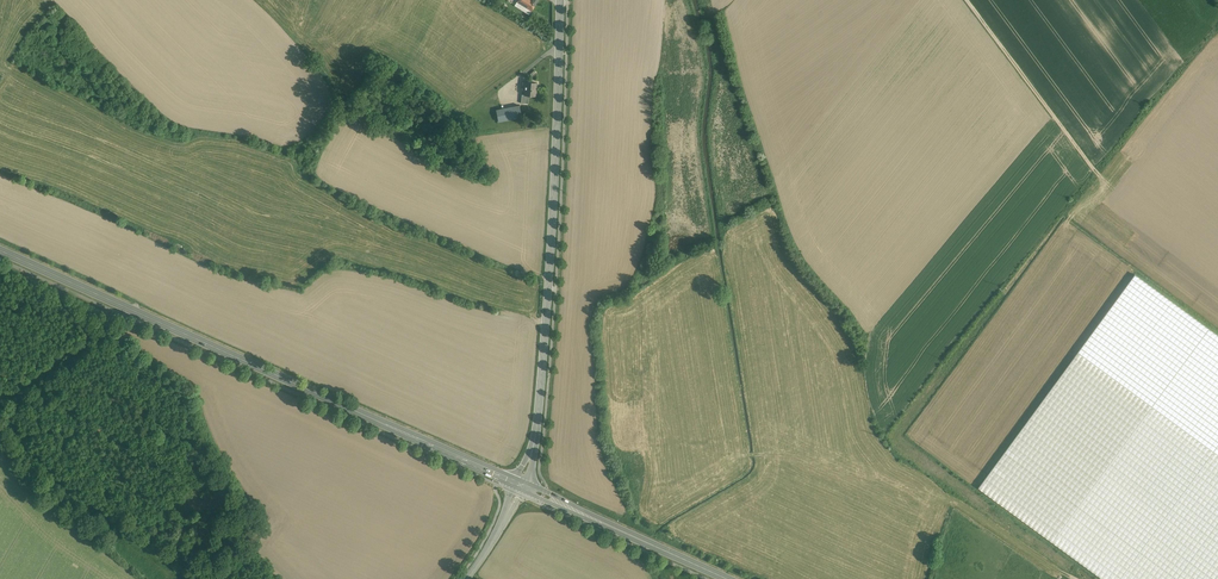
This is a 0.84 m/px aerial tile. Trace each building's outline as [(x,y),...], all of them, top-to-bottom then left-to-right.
[(525,7),(531,11),(538,0),(529,0),(525,7)] [(536,83),(525,82),(524,95),(529,95),(536,96),(536,90),(536,83)] [(519,105),(496,110),(498,122),(522,117),(519,105)] [(1077,353),(979,487),(1104,578),(1217,578),(1217,456),(1077,353)]
